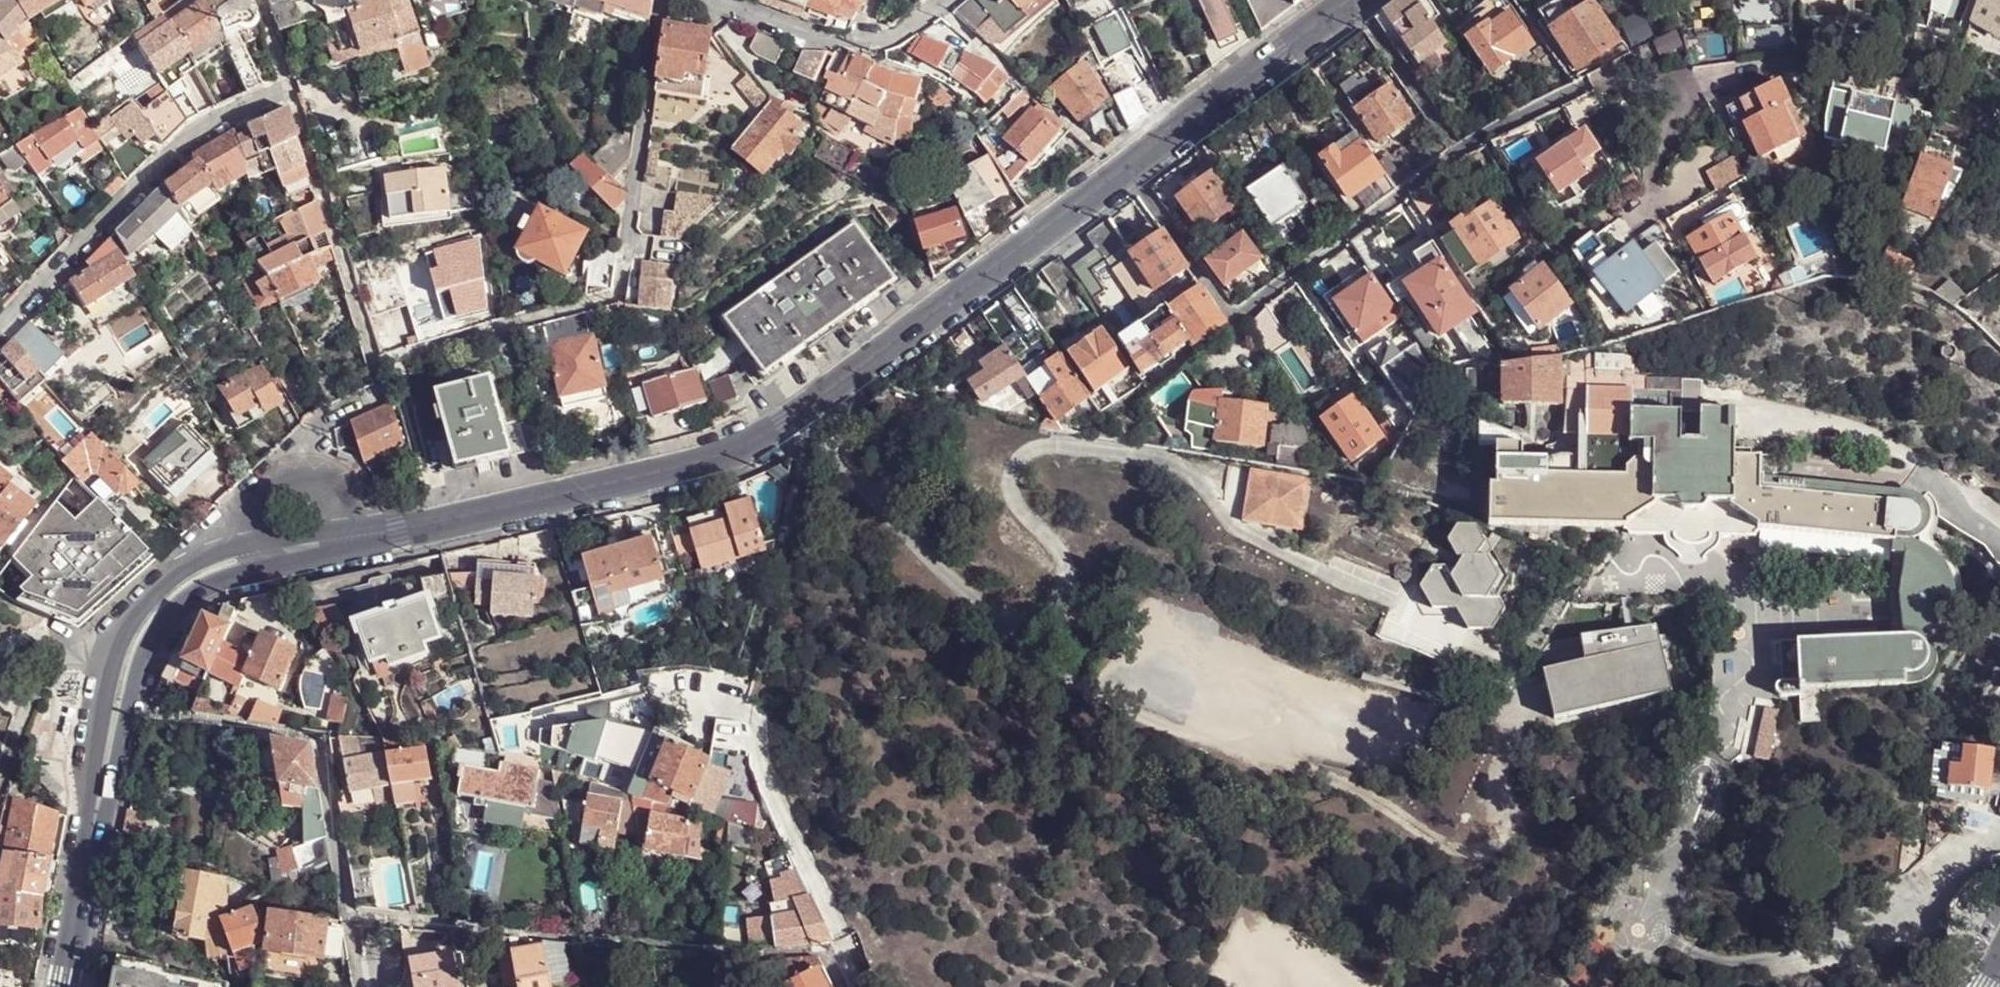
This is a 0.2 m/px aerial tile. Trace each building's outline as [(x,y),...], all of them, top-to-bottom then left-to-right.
[(26,22),(17,8),(12,0),(2,0),(0,2),(0,22),(9,33),(26,22)] [(30,15),(38,28),(39,29),(40,29),(41,29),(47,26),(45,23),(78,3),(76,0),(66,0),(39,16),(37,11),(30,15)] [(39,16),(66,0),(30,0),(37,11),(39,16)] [(93,11),(86,0),(84,0),(79,4),(86,15),(93,11)] [(113,5),(110,0),(93,0),(88,3),(93,11),(97,17),(113,5)] [(207,0),(202,0),(171,20),(188,52),(220,30),(207,0)] [(251,0),(207,0),(220,30),(253,8),(251,0)] [(269,2),(279,32),(297,27),(290,3),(284,5),(283,0),(274,0),(269,2)] [(330,0),(308,0),(310,10),(314,10),(325,19),(336,15),(330,0)] [(336,15),(345,12),(353,10),(350,0),(330,0),(336,15)] [(359,55),(395,42),(400,40),(389,8),(386,0),(353,10),(345,12),(359,55)] [(353,10),(386,0),(350,0),(353,10)] [(389,8),(398,6),(397,0),(386,0),(389,8)] [(389,8),(400,40),(402,46),(423,39),(426,38),(414,0),(397,0),(398,6),(389,8)] [(576,12),(580,0),(541,0),(576,12)] [(576,12),(592,16),(594,12),(651,31),(656,0),(580,0),(576,12)] [(763,4),(805,19),(807,14),(792,8),(795,0),(765,0),(763,4)] [(792,8),(807,14),(805,19),(832,29),(836,16),(854,22),(865,0),(795,0),(792,8)] [(955,15),(978,36),(995,21),(977,0),(973,0),(955,15)] [(995,21),(1009,38),(1028,23),(1023,17),(1008,0),(977,0),(995,21)] [(1023,17),(1043,0),(1008,0),(1023,17)] [(1023,17),(1028,23),(1031,27),(1063,0),(1043,0),(1023,17)] [(1234,55),(1250,42),(1244,30),(1238,33),(1222,0),(1200,0),(1215,32),(1200,39),(1214,69),(1234,55)] [(1249,2),(1263,32),(1296,6),(1293,0),(1252,0),(1249,2)] [(1384,12),(1403,41),(1420,65),(1448,46),(1431,20),(1418,0),(1400,0),(1384,12)] [(1431,20),(1440,14),(1437,10),(1430,0),(1418,0),(1431,20)] [(1485,5),(1488,11),(1467,26),(1461,30),(1467,39),(1490,23),(1492,27),(1511,14),(1508,10),(1500,0),(1492,0),(1485,5)] [(1575,15),(1551,32),(1578,71),(1620,42),(1619,41),(1590,0),(1565,0),(1575,15)] [(1972,21),(1993,33),(1999,37),(1999,36),(1999,0),(1980,0),(1972,21)] [(220,30),(227,45),(248,93),(263,86),(235,31),(257,18),(253,8),(220,30)] [(1524,33),(1528,31),(1512,8),(1508,10),(1511,14),(1524,33)] [(325,19),(318,20),(334,64),(359,55),(345,12),(336,15),(325,19)] [(1396,48),(1403,41),(1384,12),(1376,18),(1396,48)] [(1491,74),(1533,45),(1524,33),(1511,14),(1492,27),(1490,23),(1467,39),(1491,74)] [(1114,17),(1084,32),(1095,54),(1124,40),(1114,17)] [(171,20),(137,43),(137,45),(156,75),(188,52),(171,20)] [(0,68),(0,80),(24,66),(17,55),(38,41),(33,35),(26,23),(26,22),(9,33),(0,38),(0,40),(6,50),(11,61),(0,68)] [(9,33),(0,22),(0,38),(9,33)] [(263,38),(258,23),(243,33),(247,44),(263,38)] [(942,25),(935,32),(952,46),(959,39),(942,25)] [(712,36),(667,28),(660,79),(658,95),(703,103),(712,36)] [(188,52),(195,66),(227,45),(220,30),(188,52)] [(1999,37),(1993,33),(1985,52),(1992,55),(1999,40),(1999,37)] [(430,51),(442,49),(437,34),(426,38),(430,51)] [(787,46),(759,34),(752,50),(758,57),(777,66),(787,46)] [(86,90),(110,71),(108,67),(137,45),(137,43),(132,36),(77,80),(86,90)] [(400,40),(395,42),(407,78),(432,69),(430,62),(423,39),(402,46),(400,40)] [(914,57),(925,62),(935,45),(930,43),(923,40),(914,57)] [(137,45),(108,67),(110,71),(128,95),(156,75),(137,45)] [(935,45),(925,62),(941,70),(941,69),(950,51),(935,45)] [(1398,51),(1405,61),(1410,57),(1404,48),(1398,51)] [(6,50),(0,54),(0,68),(11,61),(6,50)] [(941,69),(947,74),(954,79),(964,58),(950,51),(941,69)] [(188,52),(156,75),(161,83),(166,91),(177,84),(179,83),(177,78),(195,66),(188,52)] [(838,78),(844,80),(857,57),(851,53),(838,78)] [(813,59),(806,55),(797,77),(816,85),(831,54),(813,59)] [(966,55),(964,58),(954,79),(978,96),(991,81),(999,72),(966,55)] [(1560,69),(1550,55),(1542,61),(1551,74),(1560,69)] [(857,57),(844,80),(855,85),(863,89),(866,85),(876,69),(878,66),(857,57)] [(1085,65),(1055,90),(1083,122),(1112,97),(1085,65)] [(892,76),(876,69),(866,85),(889,94),(906,100),(907,99),(918,104),(924,83),(892,76)] [(999,72),(991,81),(1002,93),(1012,82),(999,71),(999,72)] [(749,76),(744,81),(767,110),(773,105),(749,76)] [(838,78),(831,93),(850,101),(855,85),(844,80),(838,78)] [(1350,102),(1357,112),(1392,88),(1388,82),(1385,78),(1350,102)] [(52,85),(70,116),(79,111),(81,110),(66,87),(62,80),(52,85)] [(1777,80),(1738,99),(1749,119),(1742,122),(1760,157),(1798,138),(1790,122),(1797,118),(1777,80)] [(991,81),(978,96),(987,109),(1003,95),(1002,93),(991,81)] [(166,91),(161,83),(131,106),(138,114),(167,92),(166,91)] [(198,116),(177,84),(166,91),(167,92),(185,124),(187,121),(198,116)] [(863,89),(858,98),(879,110),(889,94),(866,85),(863,89)] [(1392,88),(1357,112),(1380,144),(1414,121),(1392,88)] [(1135,89),(1116,97),(1120,107),(1131,131),(1148,118),(1135,89)] [(1826,117),(1845,121),(1852,94),(1832,90),(1826,117)] [(942,91),(930,101),(937,110),(953,101),(942,91)] [(185,124),(167,92),(138,114),(148,128),(162,147),(185,124)] [(1845,121),(1841,140),(1885,152),(1892,124),(1896,105),(1896,103),(1852,93),(1852,94),(1845,121)] [(879,110),(878,112),(899,122),(901,116),(906,100),(889,94),(879,110)] [(879,110),(858,98),(848,114),(847,116),(868,127),(878,112),(879,110)] [(906,100),(901,116),(913,118),(918,104),(907,99),(906,100)] [(1519,112),(1510,99),(1500,106),(1508,118),(1519,112)] [(1749,119),(1738,99),(1725,106),(1734,126),(1742,122),(1749,119)] [(767,110),(735,150),(765,174),(784,150),(796,137),(803,128),(773,103),(773,105),(767,110)] [(1039,105),(1032,113),(1058,136),(1065,128),(1039,105)] [(1896,105),(1892,124),(1902,127),(1906,123),(1909,113),(1906,108),(1896,105)] [(131,106),(118,115),(115,111),(108,116),(116,127),(125,140),(132,134),(133,136),(134,135),(136,137),(148,128),(138,114),(131,106)] [(1120,107),(1107,116),(1122,138),(1131,131),(1120,107)] [(256,123),(245,128),(232,133),(241,161),(258,155),(265,176),(276,171),(269,153),(269,152),(296,138),(286,108),(256,123)] [(1337,120),(1344,116),(1338,108),(1331,113),(1337,120)] [(64,119),(70,130),(85,120),(79,111),(70,116),(64,119)] [(898,142),(899,122),(878,112),(868,127),(867,134),(897,151),(898,142)] [(1032,113),(1007,143),(1032,166),(1058,136),(1032,113)] [(90,128),(99,141),(116,127),(108,116),(90,128)] [(903,140),(914,137),(913,118),(901,116),(899,122),(898,142),(903,140)] [(1845,121),(1826,117),(1825,137),(1841,140),(1845,121)] [(1790,122),(1798,138),(1805,134),(1797,118),(1790,122)] [(48,162),(78,142),(70,130),(64,119),(32,138),(38,148),(48,162)] [(90,128),(85,120),(70,130),(78,142),(85,151),(99,141),(90,128)] [(941,128),(922,134),(926,140),(943,134),(941,128)] [(1058,136),(1032,166),(1037,171),(1071,134),(1065,128),(1058,136)] [(192,157),(194,162),(195,162),(209,183),(214,193),(245,175),(241,163),(241,161),(232,133),(192,157)] [(126,182),(154,155),(136,137),(134,135),(133,136),(132,134),(125,140),(108,155),(126,182)] [(617,135),(598,157),(599,158),(618,179),(633,162),(636,140),(636,137),(627,134),(626,138),(617,135)] [(1586,134),(1568,147),(1588,175),(1598,169),(1590,158),(1598,153),(1586,134)] [(1362,143),(1357,136),(1335,151),(1341,158),(1362,143)] [(796,137),(784,150),(792,156),(802,143),(796,137)] [(14,148),(23,158),(38,148),(32,138),(19,145),(14,148)] [(296,138),(269,152),(269,153),(276,171),(277,175),(305,166),(296,138)] [(105,150),(99,141),(85,151),(77,157),(81,163),(83,166),(105,150)] [(819,158),(847,178),(858,157),(829,141),(819,158)] [(78,142),(48,162),(50,165),(54,172),(57,170),(77,157),(85,151),(78,142)] [(1007,143),(992,160),(1011,189),(1025,174),(1032,166),(1007,143)] [(1323,159),(1350,199),(1375,182),(1384,175),(1378,167),(1362,143),(1341,158),(1335,151),(1326,157),(1323,159)] [(1568,147),(1538,167),(1558,197),(1588,175),(1568,147)] [(26,163),(23,158),(14,148),(0,155),(0,161),(9,174),(26,163)] [(38,148),(23,158),(26,163),(35,176),(50,165),(48,162),(38,148)] [(1445,154),(1441,149),(1435,153),(1439,159),(1445,154)] [(1418,162),(1424,171),(1439,159),(1435,153),(1433,150),(1418,162)] [(592,151),(576,163),(588,178),(587,179),(616,212),(627,202),(628,193),(627,190),(618,179),(599,158),(598,157),(592,151)] [(649,151),(645,177),(658,179),(661,160),(672,163),(673,154),(649,151)] [(77,157),(57,170),(61,177),(81,163),(77,157)] [(1705,174),(1715,192),(1722,203),(1750,187),(1746,178),(1735,157),(1705,174)] [(1917,170),(1903,207),(1933,220),(1940,204),(1947,191),(1955,174),(1921,158),(1917,170)] [(953,160),(939,166),(947,180),(960,174),(953,160)] [(960,174),(947,180),(968,219),(984,212),(1009,198),(988,160),(960,174)] [(1408,168),(1398,175),(1388,160),(1378,167),(1384,175),(1395,192),(1415,178),(1408,168)] [(194,162),(164,186),(179,211),(184,221),(217,199),(214,193),(209,183),(195,162),(194,162)] [(277,175),(285,197),(311,187),(305,166),(277,175)] [(1282,168),(1246,193),(1270,229),(1292,216),(1308,204),(1302,196),(1296,188),(1282,168)] [(1151,188),(1165,209),(1178,200),(1191,190),(1177,169),(1151,188)] [(451,170),(387,178),(392,222),(456,214),(451,170)] [(1218,170),(1209,176),(1233,208),(1241,202),(1218,170)] [(8,197),(14,193),(0,174),(0,186),(8,197)] [(1025,174),(1011,189),(1027,210),(1044,197),(1025,174)] [(1947,191),(1954,193),(1962,177),(1955,174),(1947,191)] [(1374,198),(1378,205),(1395,192),(1384,175),(1375,182),(1383,193),(1374,198)] [(1178,200),(1202,232),(1233,208),(1209,176),(1191,190),(1178,200)] [(1630,193),(1641,188),(1635,177),(1625,182),(1630,193)] [(382,179),(387,231),(457,222),(456,214),(392,222),(387,178),(382,179)] [(1453,203),(1436,179),(1411,198),(1427,222),(1453,203)] [(1300,185),(1296,188),(1302,196),(1306,193),(1300,185)] [(11,202),(8,197),(0,186),(0,210),(11,202)] [(133,218),(151,238),(154,236),(179,211),(164,186),(133,218)] [(1954,193),(1947,191),(1940,204),(1948,208),(1954,193)] [(1701,234),(1687,242),(1712,284),(1756,259),(1752,254),(1757,252),(1740,223),(1745,220),(1747,214),(1747,211),(1745,207),(1742,204),(1738,203),(1730,205),(1725,208),(1722,203),(1715,192),(1664,221),(1673,237),(1695,225),(1701,234)] [(28,194),(18,202),(26,212),(36,203),(28,194)] [(665,240),(679,242),(724,201),(681,196),(680,207),(678,207),(677,217),(667,216),(665,240)] [(275,242),(279,250),(273,253),(265,238),(248,249),(260,272),(264,278),(307,259),(326,251),(331,249),(316,200),(276,219),(285,236),(275,242)] [(1507,222),(1522,211),(1516,200),(1500,212),(1507,222)] [(0,210),(0,226),(19,212),(11,202),(0,210)] [(1308,204),(1292,216),(1300,227),(1315,217),(1308,204)] [(1461,239),(1481,267),(1519,238),(1507,222),(1500,212),(1494,204),(1474,219),(1471,215),(1453,228),(1456,233),(1461,239)] [(1546,207),(1535,213),(1541,223),(1552,217),(1546,207)] [(528,235),(517,254),(517,257),(517,260),(518,264),(520,266),(523,268),(526,269),(529,270),(532,269),(535,268),(537,267),(539,264),(566,277),(588,233),(541,209),(534,222),(528,235)] [(154,236),(170,253),(191,232),(185,223),(184,221),(179,211),(154,236)] [(846,211),(716,306),(727,321),(858,227),(846,211)] [(1523,235),(1533,228),(1522,211),(1507,222),(1519,238),(1523,235)] [(981,245),(996,234),(984,212),(968,219),(981,245)] [(957,213),(919,225),(928,251),(945,246),(965,239),(957,213)] [(133,218),(115,236),(128,260),(151,238),(133,218)] [(528,235),(534,222),(528,219),(521,232),(528,235)] [(1108,220),(1089,235),(1100,250),(1137,304),(1157,291),(1133,255),(1127,247),(1108,220)] [(1646,252),(1653,246),(1665,237),(1662,230),(1656,223),(1635,240),(1646,252)] [(1378,224),(1352,243),(1374,274),(1385,266),(1382,262),(1396,252),(1378,224)] [(1158,225),(1127,247),(1133,255),(1164,233),(1158,225)] [(858,227),(727,321),(739,337),(750,353),(752,356),(768,377),(828,333),(898,284),(879,256),(858,227)] [(1525,238),(1535,230),(1533,228),(1523,235),(1525,238)] [(1535,230),(1525,238),(1531,247),(1540,240),(1535,230)] [(1192,248),(1202,240),(1194,231),(1185,237),(1192,248)] [(1164,233),(1133,255),(1157,291),(1189,269),(1164,233)] [(1443,242),(1446,249),(1461,239),(1456,233),(1443,242)] [(1243,238),(1209,263),(1225,286),(1258,260),(1243,238)] [(1461,239),(1446,249),(1467,277),(1481,267),(1461,239)] [(206,242),(199,245),(208,262),(216,257),(206,242)] [(1441,264),(1444,262),(1432,245),(1415,257),(1426,274),(1441,264)] [(945,246),(928,251),(933,266),(950,260),(945,246)] [(1676,273),(1653,246),(1646,252),(1640,257),(1662,284),(1676,273)] [(86,266),(91,270),(111,257),(103,248),(86,266)] [(889,249),(879,256),(898,284),(909,276),(889,249)] [(1640,257),(1632,249),(1618,259),(1595,278),(1605,292),(1625,315),(1662,284),(1640,257)] [(1100,250),(1073,270),(1116,334),(1144,315),(1137,304),(1100,250)] [(307,259),(313,275),(331,267),(326,251),(307,259)] [(91,270),(69,285),(84,310),(132,278),(131,277),(117,253),(111,257),(91,270)] [(1892,280),(1904,284),(1915,267),(1886,253),(1880,269),(1876,280),(1892,280)] [(1587,279),(1595,278),(1618,259),(1615,256),(1587,279)] [(1225,286),(1230,292),(1268,264),(1263,257),(1258,260),(1225,286)] [(1058,258),(1042,270),(1045,277),(1055,289),(1058,295),(1074,283),(1058,258)] [(307,259),(264,278),(277,299),(311,285),(316,283),(313,275),(307,259)] [(676,267),(646,262),(640,309),(669,313),(676,267)] [(1428,321),(1465,298),(1441,264),(1426,274),(1405,288),(1428,321)] [(1538,272),(1534,267),(1525,274),(1530,280),(1538,272)] [(614,291),(617,273),(606,268),(596,268),(592,296),(593,297),(614,291)] [(1797,268),(1791,271),(1799,286),(1809,284),(1803,270),(1797,268)] [(1540,331),(1570,306),(1542,269),(1538,272),(1530,280),(1512,295),(1540,331)] [(1335,304),(1370,278),(1364,270),(1329,296),(1335,304)] [(1784,290),(1799,286),(1791,271),(1778,278),(1784,290)] [(139,272),(131,277),(132,278),(137,287),(145,282),(139,272)] [(281,308),(277,299),(264,278),(260,272),(254,277),(250,283),(247,288),(261,315),(281,308)] [(91,323),(139,291),(137,287),(132,278),(84,310),(91,323)] [(1370,278),(1335,304),(1357,337),(1376,323),(1393,310),(1370,278)] [(1595,278),(1587,279),(1601,295),(1605,292),(1595,278)] [(1778,278),(1770,295),(1784,290),(1778,278)] [(168,280),(157,289),(165,298),(175,289),(168,280)] [(1954,308),(1967,300),(1948,281),(1933,296),(1954,308)] [(219,296),(224,291),(220,282),(213,286),(219,296)] [(281,308),(282,309),(291,306),(306,299),(313,296),(311,292),(314,290),(311,285),(277,299),(281,308)] [(1202,288),(1170,310),(1192,341),(1195,346),(1226,324),(1202,288)] [(1016,289),(1002,300),(1027,335),(1041,326),(1016,289)] [(1938,315),(1941,308),(1906,290),(1902,296),(1938,315)] [(1157,291),(1137,304),(1144,315),(1148,321),(1169,307),(1164,301),(1157,291)] [(1465,298),(1428,321),(1439,338),(1456,326),(1470,318),(1475,314),(1465,298)] [(308,303),(306,299),(291,306),(294,310),(308,303)] [(402,307),(370,316),(384,356),(411,349),(402,307)] [(1142,375),(1192,341),(1170,310),(1169,307),(1148,321),(1119,341),(1142,375)] [(1265,349),(1284,336),(1266,310),(1248,323),(1265,349)] [(195,329),(207,321),(197,311),(188,318),(189,321),(195,329)] [(586,315),(547,326),(552,348),(592,339),(586,315)] [(1470,318),(1456,326),(1465,340),(1478,331),(1470,318)] [(177,329),(178,342),(194,330),(186,321),(177,329)] [(1357,337),(1363,346),(1382,332),(1376,323),(1357,337)] [(1425,327),(1415,334),(1428,352),(1437,345),(1425,327)] [(1069,355),(1095,392),(1130,368),(1104,331),(1069,355)] [(131,373),(135,377),(166,353),(172,348),(165,335),(118,372),(120,374),(124,372),(131,373)] [(739,337),(701,364),(708,383),(750,353),(739,337)] [(1350,338),(1344,343),(1352,354),(1358,349),(1350,338)] [(592,339),(552,348),(563,399),(607,389),(595,339),(592,339)] [(1391,340),(1370,354),(1400,400),(1413,414),(1421,398),(1423,394),(1423,387),(1419,382),(1401,356),(1391,340)] [(0,353),(0,386),(4,390),(11,398),(15,402),(16,404),(43,381),(42,380),(31,368),(10,343),(0,353)] [(1415,346),(1401,356),(1419,382),(1433,372),(1415,346)] [(1021,378),(1025,375),(1006,347),(982,363),(987,371),(972,382),(985,403),(1012,384),(1021,378)] [(1533,351),(1535,361),(1559,358),(1558,347),(1533,351)] [(1952,347),(1950,347),(1947,347),(1945,348),(1943,350),(1942,353),(1942,355),(1943,358),(1945,360),(1947,361),(1950,361),(1952,360),(1954,359),(1956,357),(1956,354),(1956,351),(1955,349),(1952,347)] [(178,358),(172,348),(166,353),(171,361),(178,358)] [(1491,484),(1491,524),(1625,523),(1628,522),(1628,519),(1657,502),(1657,499),(1655,499),(1657,406),(1703,408),(1703,395),(1684,395),(1684,380),(1634,379),(1633,358),(1622,355),(1596,353),(1570,359),(1570,378),(1560,378),(1560,389),(1580,389),(1581,416),(1586,418),(1586,461),(1580,459),(1570,457),(1563,457),(1550,462),(1548,462),(1522,462),(1523,447),(1497,447),(1497,449),(1497,484),(1491,484)] [(1062,355),(1047,365),(1054,376),(1060,386),(1042,399),(1053,416),(1057,420),(1090,397),(1062,355)] [(752,356),(741,364),(757,386),(768,377),(752,356)] [(1504,405),(1561,405),(1560,389),(1560,378),(1559,358),(1535,361),(1514,364),(1504,366),(1504,396),(1504,405)] [(1458,372),(1450,361),(1439,369),(1446,379),(1455,373),(1458,372)] [(1456,397),(1504,396),(1504,366),(1467,372),(1458,372),(1455,373),(1456,397)] [(293,370),(278,379),(296,406),(310,397),(293,370)] [(696,370),(645,385),(656,420),(708,405),(696,370)] [(278,407),(258,374),(240,379),(239,378),(218,390),(227,406),(224,408),(236,431),(264,414),(263,411),(278,407)] [(1054,376),(1035,389),(1037,392),(1042,399),(1060,386),(1054,376)] [(110,385),(114,380),(112,378),(69,411),(73,416),(80,423),(114,395),(111,392),(110,385)] [(1021,378),(1012,384),(1025,402),(1037,392),(1035,389),(1029,380),(1024,383),(1021,378)] [(731,379),(713,382),(717,404),(734,401),(731,379)] [(1702,380),(1684,380),(1684,395),(1703,395),(1702,380)] [(522,425),(506,430),(492,381),(440,396),(448,429),(426,435),(435,467),(443,464),(445,472),(442,472),(443,473),(445,473),(460,470),(514,457),(529,453),(552,448),(544,420),(522,426),(522,425)] [(1,393),(8,401),(11,398),(4,390),(0,386),(0,394),(1,393)] [(1312,408),(1321,421),(1353,398),(1343,386),(1312,408)] [(607,389),(563,399),(564,405),(582,401),(582,402),(593,400),(594,403),(609,399),(607,389)] [(1560,389),(1561,405),(1558,432),(1564,433),(1579,433),(1580,418),(1581,416),(1580,389),(1560,389)] [(1189,399),(1187,425),(1185,433),(1192,436),(1190,448),(1213,451),(1214,443),(1217,443),(1220,403),(1222,403),(1223,391),(1194,394),(1189,399)] [(1353,398),(1321,421),(1349,462),(1382,439),(1354,397),(1353,398)] [(1217,443),(1262,449),(1267,407),(1256,406),(1222,403),(1220,403),(1217,443)] [(393,405),(354,424),(366,465),(405,443),(393,405)] [(1703,408),(1657,406),(1655,499),(1657,499),(1680,500),(1680,506),(1681,507),(1682,509),(1685,510),(1701,511),(1703,509),(1706,508),(1706,506),(1707,502),(1731,502),(1733,502),(1734,456),(1735,449),(1736,410),(1703,408)] [(1053,416),(1037,427),(1051,430),(1065,432),(1057,420),(1053,416)] [(1397,429),(1390,419),(1381,426),(1388,436),(1397,429)] [(1278,456),(1280,447),(1300,449),(1308,444),(1305,424),(1272,427),(1270,455),(1278,456)] [(1497,447),(1523,447),(1523,438),(1480,424),(1480,449),(1497,449),(1497,447)] [(1388,436),(1385,438),(1395,450),(1398,445),(1402,436),(1397,429),(1388,436)] [(1095,437),(1105,439),(1106,431),(1096,430),(1095,437)] [(90,435),(62,462),(65,466),(73,475),(74,474),(83,483),(94,473),(115,495),(124,495),(136,485),(90,435)] [(1298,463),(1300,449),(1280,447),(1278,456),(1278,461),(1298,463)] [(1735,449),(1734,456),(1751,457),(1751,449),(1735,449)] [(358,459),(340,452),(337,458),(356,466),(358,459)] [(1733,502),(1731,502),(1730,506),(1758,525),(1758,528),(1761,529),(1896,541),(1896,539),(1909,540),(1916,538),(1923,535),(1928,529),(1931,521),(1932,518),(1930,510),(1929,506),(1928,504),(1924,499),(1920,495),(1916,493),(1913,492),(1774,480),(1774,476),(1774,462),(1774,458),(1751,457),(1734,456),(1733,502)] [(1302,530),(1310,478),(1252,469),(1244,521),(1302,530)] [(8,487),(12,481),(12,480),(0,471),(0,496),(8,487)] [(99,500),(110,512),(124,495),(115,495),(94,473),(83,483),(99,500)] [(1,551),(34,508),(24,501),(8,487),(0,496),(0,550),(1,551)] [(34,508),(36,504),(27,498),(24,501),(34,508)] [(1675,532),(1678,536),(1681,538),(1684,540),(1687,541),(1690,542),(1693,543),(1696,542),(1698,542),(1701,541),(1704,539),(1706,538),(1708,536),(1710,533),(1755,536),(1756,534),(1758,532),(1761,532),(1761,529),(1758,528),(1758,525),(1730,506),(1731,502),(1707,502),(1706,506),(1706,508),(1703,509),(1701,511),(1685,510),(1682,509),(1681,507),(1680,506),(1680,500),(1657,499),(1657,502),(1628,519),(1628,522),(1625,523),(1624,525),(1625,525),(1629,529),(1629,530),(1675,532)] [(99,500),(75,524),(56,502),(12,561),(30,582),(12,600),(23,607),(49,620),(51,617),(66,623),(80,629),(155,561),(136,542),(117,519),(110,512),(99,500)] [(701,569),(703,569),(766,550),(752,500),(724,508),(728,520),(690,532),(695,552),(701,569)] [(728,520),(724,508),(686,520),(690,532),(728,520)] [(127,509),(117,519),(136,542),(147,532),(127,509)] [(1458,552),(1470,552),(1479,539),(1471,521),(1452,521),(1443,537),(1452,552),(1458,552)] [(627,545),(582,558),(598,615),(617,609),(612,594),(664,579),(650,528),(624,535),(627,545)] [(695,552),(690,532),(674,537),(680,557),(695,552)] [(1470,552),(1482,552),(1485,547),(1479,539),(1470,552)] [(1896,541),(1895,552),(1905,553),(1907,553),(1910,554),(1913,555),(1916,556),(1918,557),(1921,558),(1923,560),(1926,562),(1928,564),(1930,565),(1932,568),(1934,570),(1935,573),(1937,575),(1938,578),(1939,581),(1940,584),(1941,586),(1941,590),(1942,593),(1942,595),(1942,598),(1941,601),(1941,604),(1940,607),(1939,610),(1938,612),(1937,615),(1935,618),(1934,621),(1932,622),(1930,625),(1927,627),(1925,629),(1923,631),(1920,632),(1918,633),(1915,635),(1912,636),(1909,637),(1914,636),(1918,637),(1921,638),(1924,639),(1927,640),(1929,642),(1931,640),(1934,639),(1937,636),(1939,634),(1941,631),(1944,628),(1946,625),(1948,622),(1950,619),(1951,616),(1948,574),(1947,572),(1946,569),(1945,566),(1944,563),(1942,560),(1941,558),(1939,556),(1937,553),(1935,551),(1933,549),(1930,547),(1928,546),(1925,545),(1922,543),(1919,542),(1916,541),(1914,541),(1909,540),(1896,539),(1896,541)] [(1482,593),(1488,584),(1494,572),(1482,552),(1470,552),(1458,552),(1452,562),(1446,572),(1458,593),(1482,593)] [(1458,552),(1452,552),(1447,561),(1452,562),(1458,552)] [(1921,558),(1918,557),(1916,556),(1913,555),(1910,554),(1907,553),(1905,553),(1902,589),(1909,637),(1912,636),(1915,635),(1918,633),(1920,632),(1923,631),(1925,629),(1927,627),(1930,625),(1932,622),(1934,621),(1935,618),(1937,615),(1938,612),(1939,610),(1940,607),(1941,604),(1941,601),(1942,598),(1942,595),(1942,593),(1941,590),(1941,586),(1940,584),(1939,581),(1938,578),(1937,575),(1935,573),(1934,570),(1932,568),(1930,565),(1928,564),(1926,562),(1923,560),(1921,558)] [(494,562),(477,561),(474,604),(491,605),(490,615),(532,618),(534,603),(544,603),(546,579),(535,578),(536,563),(517,563),(517,569),(493,567),(494,562)] [(1428,562),(1415,583),(1428,604),(1451,604),(1464,624),(1487,624),(1499,604),(1488,584),(1482,593),(1458,593),(1446,572),(1452,562),(1447,561),(1428,562)] [(452,590),(446,571),(418,578),(422,598),(452,590)] [(9,598),(0,591),(0,608),(0,609),(9,598)] [(225,620),(232,624),(242,602),(233,603),(225,620)] [(393,663),(425,651),(423,643),(439,639),(426,603),(353,626),(365,662),(390,654),(393,663)] [(324,635),(348,628),(334,606),(313,619),(319,628),(324,635)] [(577,608),(581,624),(592,621),(588,606),(577,608)] [(182,662),(208,675),(221,645),(229,627),(222,624),(204,616),(183,661),(182,662)] [(1937,656),(1938,658),(1945,652),(1956,639),(1965,623),(1951,616),(1950,619),(1948,622),(1946,625),(1944,628),(1941,631),(1939,634),(1937,636),(1934,639),(1931,640),(1929,642),(1931,644),(1933,646),(1935,649),(1936,652),(1937,656)] [(1651,620),(1575,635),(1581,659),(1540,672),(1554,720),(1670,685),(1651,620)] [(296,652),(263,636),(257,650),(252,659),(244,676),(279,693),(296,652)] [(1914,636),(1909,637),(1798,642),(1800,691),(1819,690),(1917,685),(1919,684),(1921,684),(1922,683),(1923,683),(1925,682),(1926,681),(1928,680),(1929,679),(1931,677),(1932,677),(1933,675),(1934,674),(1935,672),(1935,671),(1936,669),(1937,667),(1937,666),(1937,664),(1938,662),(1938,661),(1938,659),(1938,658),(1937,656),(1936,652),(1935,649),(1933,646),(1931,644),(1929,642),(1927,640),(1924,639),(1921,638),(1918,637),(1914,636)] [(1779,696),(1784,698),(1800,697),(1800,691),(1798,642),(1781,643),(1781,650),(1782,662),(1783,683),(1782,683),(1777,686),(1777,691),(1779,696)] [(208,675),(207,676),(238,690),(244,676),(252,659),(221,645),(208,675)] [(183,661),(173,656),(169,665),(164,675),(163,678),(170,682),(174,680),(175,678),(182,662),(183,661)] [(175,678),(201,690),(207,676),(208,675),(182,662),(175,678)] [(1819,690),(1800,691),(1800,697),(1801,723),(1820,722),(1819,690)] [(332,698),(328,723),(343,727),(348,701),(332,698)] [(245,722),(273,727),(280,711),(257,699),(245,722)] [(230,709),(196,700),(194,705),(190,713),(226,719),(230,709)] [(187,702),(183,711),(190,713),(194,705),(187,702)] [(1756,756),(1768,758),(1779,710),(1768,708),(1756,756)] [(657,729),(627,793),(633,795),(643,798),(650,783),(668,741),(668,735),(657,729)] [(256,776),(275,773),(276,786),(319,792),(311,747),(252,737),(256,776)] [(681,795),(692,800),(708,766),(711,760),(698,754),(668,741),(650,783),(674,792),(681,795)] [(387,743),(329,742),(340,810),(355,807),(354,800),(377,794),(380,808),(397,804),(394,787),(388,757),(387,743)] [(387,743),(388,757),(394,787),(397,804),(397,807),(415,804),(411,784),(431,781),(426,751),(422,751),(421,744),(387,743)] [(1989,789),(1993,750),(1965,747),(1963,765),(1952,764),(1949,785),(1989,789)] [(454,764),(464,766),(458,797),(475,800),(474,807),(479,808),(477,821),(563,837),(561,829),(558,812),(555,795),(553,786),(537,782),(538,769),(501,761),(499,772),(483,769),(485,752),(482,752),(457,748),(454,764)] [(697,809),(708,812),(720,787),(726,773),(708,766),(692,800),(689,806),(697,809)] [(558,772),(550,769),(552,779),(559,778),(558,772)] [(618,790),(622,778),(603,772),(602,774),(599,785),(618,790)] [(592,782),(589,796),(621,802),(616,833),(638,838),(637,825),(635,815),(633,795),(627,793),(618,790),(599,785),(592,782)] [(650,783),(643,798),(668,806),(674,792),(650,783)] [(276,786),(278,807),(299,810),(303,842),(327,836),(319,792),(276,786)] [(731,791),(720,787),(708,812),(697,809),(695,814),(718,821),(731,791)] [(668,806),(675,808),(681,795),(674,792),(668,806)] [(616,833),(621,802),(589,796),(588,795),(586,802),(565,798),(569,824),(582,826),(579,846),(602,850),(606,831),(616,833)] [(635,815),(650,817),(651,814),(690,822),(685,857),(698,859),(701,860),(695,814),(675,808),(668,806),(643,798),(633,795),(635,815)] [(3,855),(46,861),(56,813),(13,799),(3,855)] [(130,810),(125,832),(170,848),(175,825),(130,810)] [(750,832),(756,834),(760,819),(734,810),(729,825),(738,828),(750,832)] [(690,822),(651,814),(646,844),(645,850),(658,853),(671,855),(685,858),(685,857),(690,822)] [(650,817),(635,815),(637,825),(638,838),(639,843),(646,844),(650,817)] [(727,825),(718,822),(715,844),(726,848),(726,845),(727,825)] [(727,825),(726,845),(735,847),(738,828),(729,825),(727,825)] [(748,849),(750,832),(738,828),(735,847),(748,849)] [(602,850),(613,852),(616,833),(606,831),(602,850)] [(270,853),(284,884),(300,877),(286,847),(270,853)] [(670,865),(671,855),(658,853),(656,863),(670,865)] [(0,872),(0,896),(37,901),(39,901),(50,903),(57,862),(46,861),(3,855),(0,872)] [(382,870),(353,874),(359,909),(389,911),(382,870)] [(772,905),(775,918),(778,948),(814,945),(831,944),(832,943),(795,870),(779,875),(781,880),(769,883),(775,904),(772,905)] [(158,938),(175,944),(177,936),(187,874),(169,871),(158,938)] [(187,874),(177,936),(206,941),(207,920),(218,915),(226,911),(226,880),(187,874)] [(37,901),(0,896),(0,928),(34,932),(37,901)] [(271,921),(272,912),(263,910),(262,909),(252,910),(255,919),(271,921)] [(251,949),(263,944),(263,942),(263,937),(255,919),(252,910),(221,922),(219,922),(225,935),(234,955),(251,949)] [(329,921),(272,912),(271,921),(267,949),(267,951),(324,959),(324,958),(327,932),(329,921)] [(206,941),(225,935),(219,922),(221,922),(218,915),(207,920),(206,941)] [(775,918),(749,920),(751,948),(758,948),(763,948),(778,948),(775,918)] [(19,948),(32,948),(34,932),(0,928),(0,945),(19,948)] [(205,957),(236,961),(234,955),(225,935),(206,941),(207,955),(205,954),(205,957)] [(545,947),(553,981),(575,976),(570,942),(560,942),(557,941),(548,940),(544,940),(545,947)] [(553,981),(545,947),(512,952),(513,956),(517,977),(519,986),(554,986),(553,981)] [(234,955),(236,961),(241,971),(258,966),(258,963),(251,949),(234,955)] [(264,973),(321,981),(324,959),(267,951),(264,973)] [(504,979),(517,977),(513,956),(502,958),(499,959),(504,979)] [(819,969),(823,967),(819,958),(781,961),(789,981),(781,985),(782,986),(828,986),(819,969)] [(229,986),(169,973),(169,969),(119,959),(114,986),(229,986)] [(781,985),(789,981),(781,961),(756,960),(761,986),(782,986),(781,985)] [(413,966),(415,980),(433,977),(430,963),(413,966)] [(33,983),(11,969),(7,986),(32,986),(33,983)] [(416,986),(457,986),(455,973),(433,977),(415,980),(416,986)]
